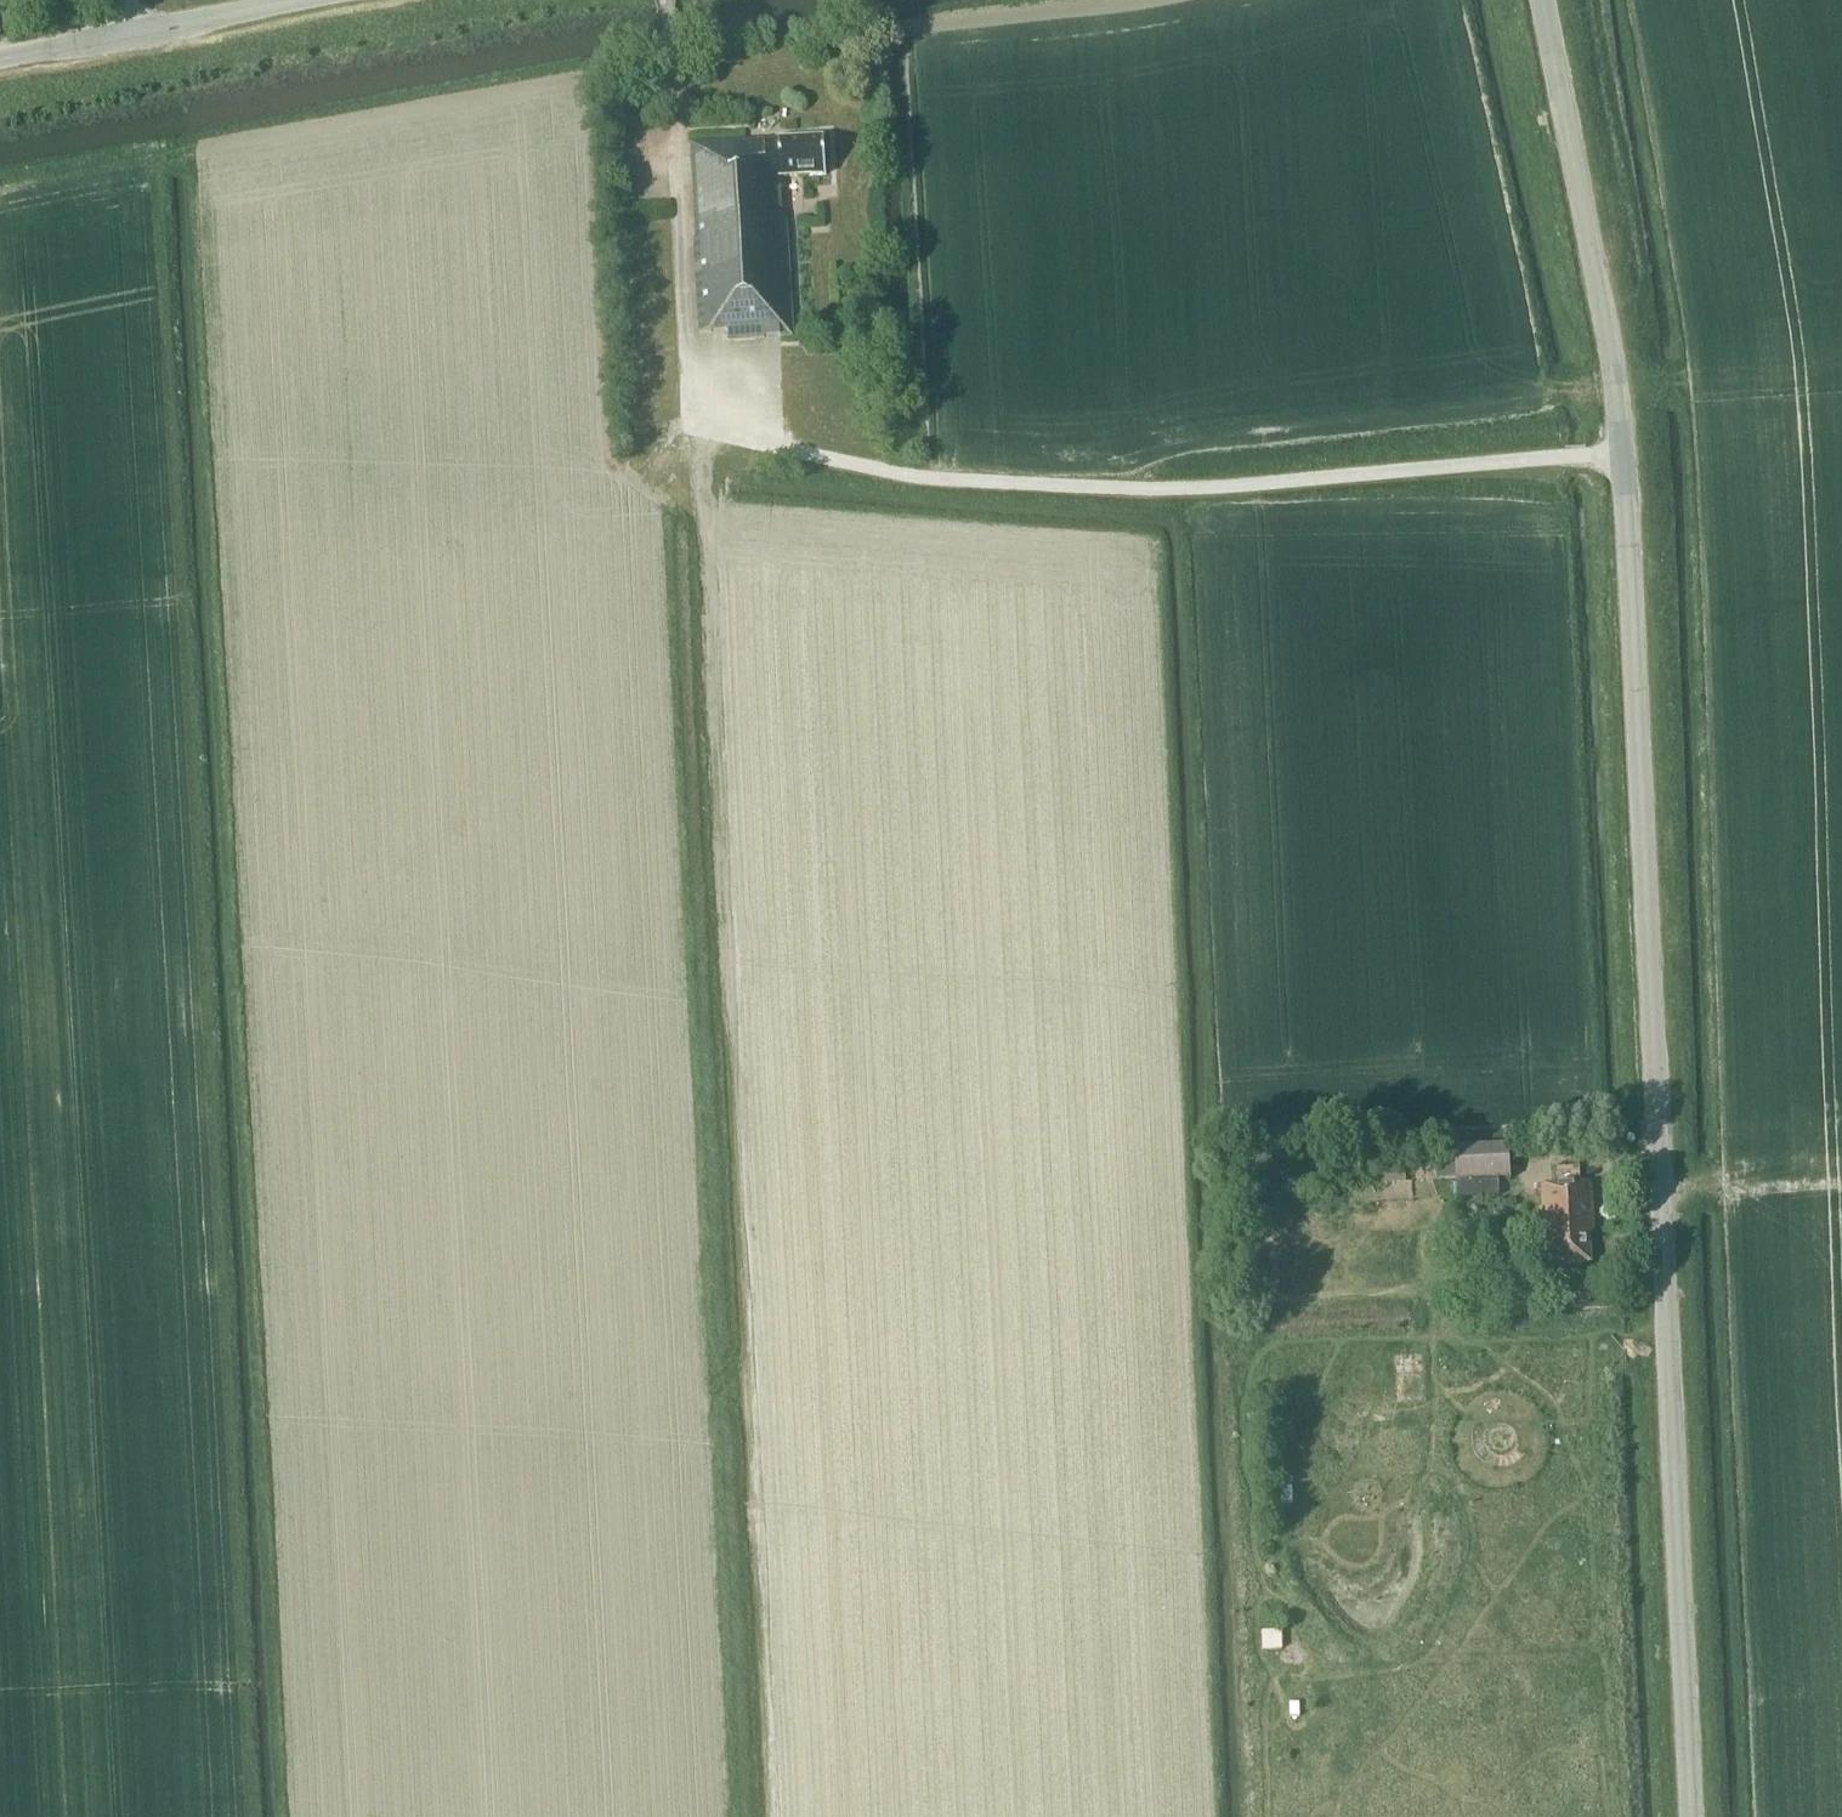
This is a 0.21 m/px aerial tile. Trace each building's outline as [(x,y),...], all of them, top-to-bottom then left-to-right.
[(701,330),(726,329),(729,328),(730,337),(790,334),(782,178),(823,176),(822,139),(691,146),(701,330)] [(1455,1178),(1508,1175),(1507,1144),(1453,1147),(1455,1178)] [(1589,1183),(1540,1185),(1542,1235),(1546,1235),(1547,1265),(1588,1263),(1587,1233),(1591,1233),(1589,1183)] [(1282,1650),(1281,1631),(1262,1632),(1262,1651),(1282,1650)]
